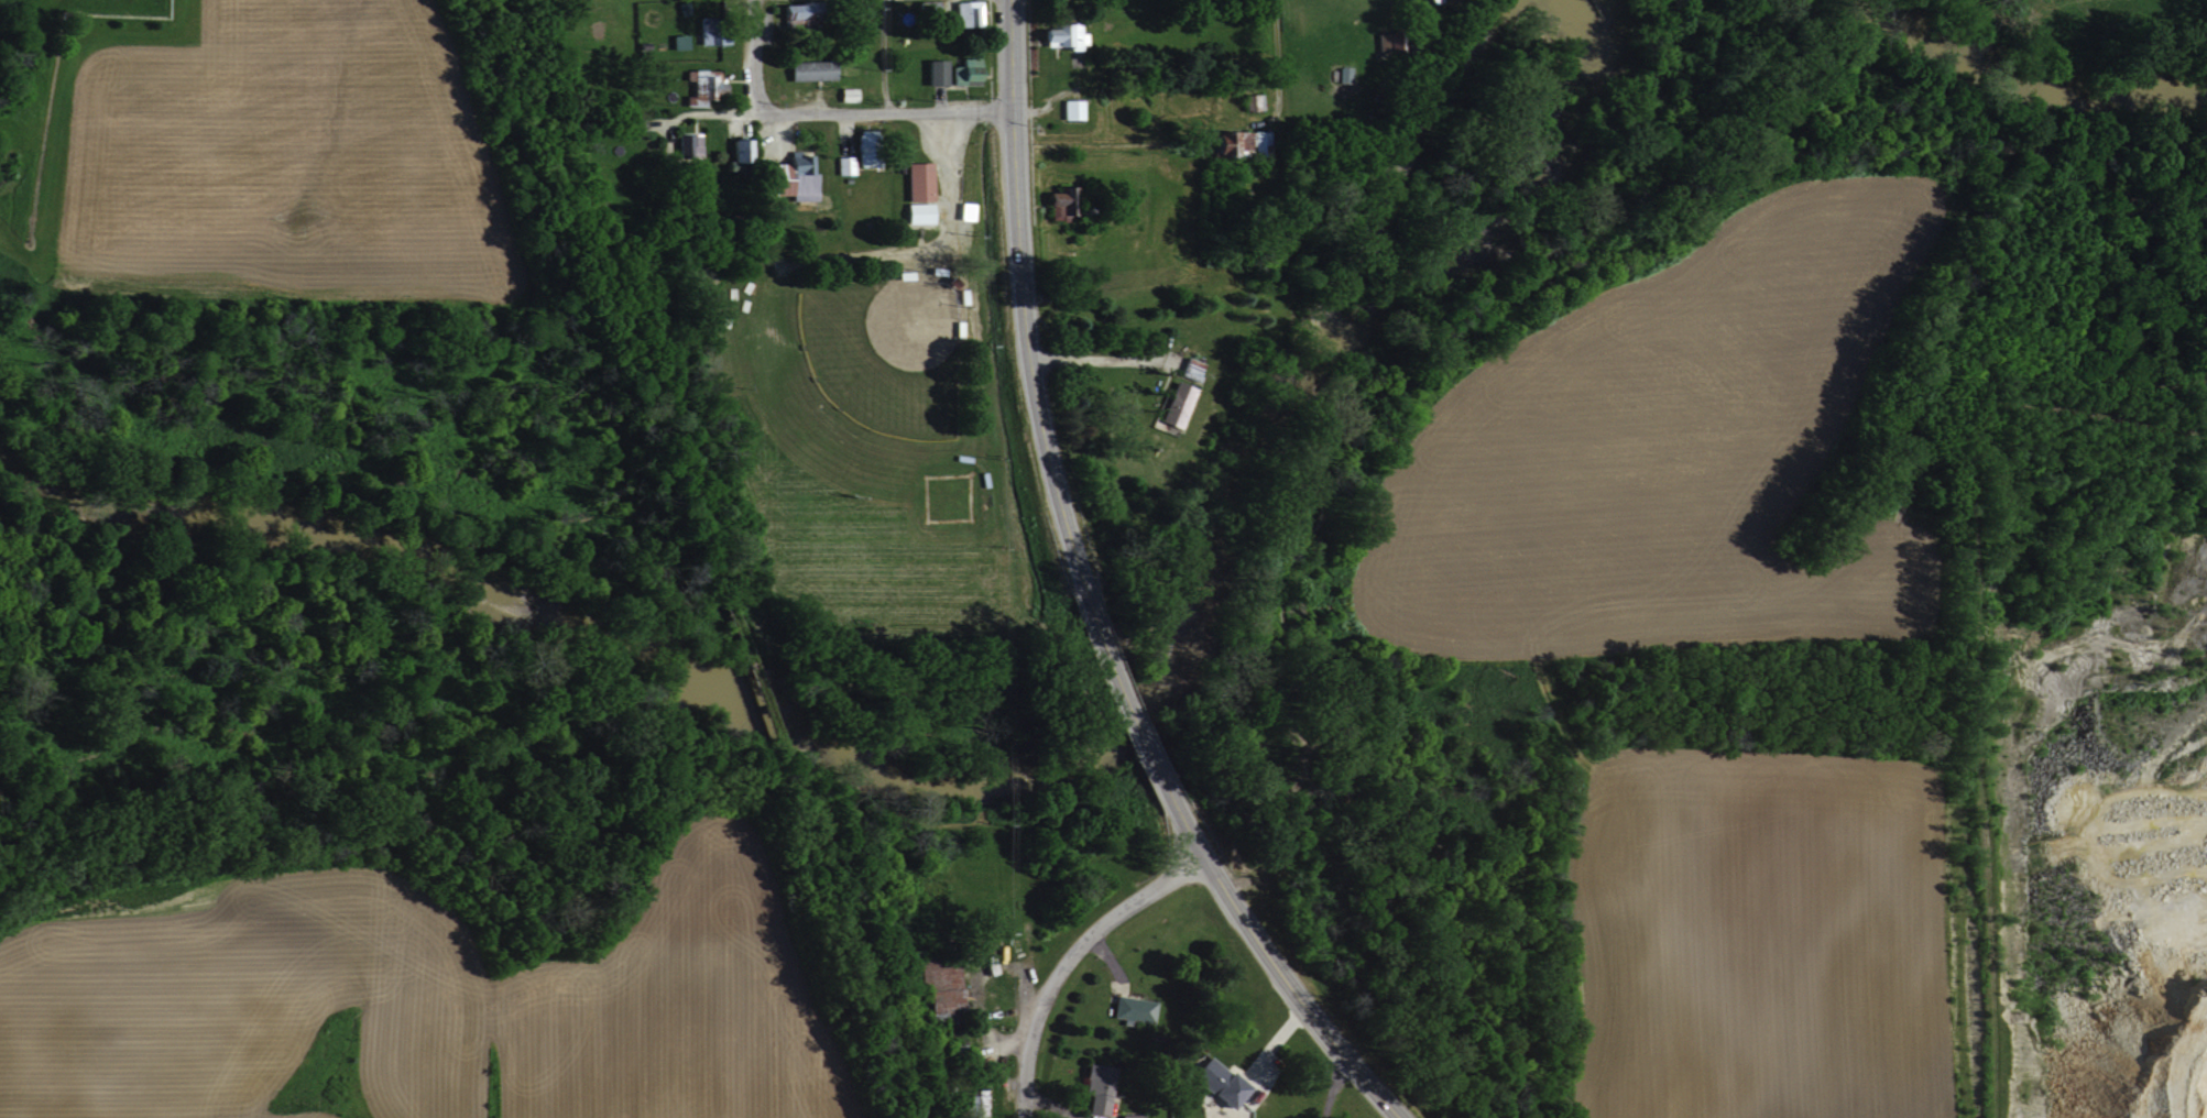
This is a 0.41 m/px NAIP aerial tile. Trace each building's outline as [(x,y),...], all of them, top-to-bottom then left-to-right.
[(799,0),(798,0),(775,8),(781,27),(806,19),(799,0)] [(915,16),(935,13),(934,0),(932,0),(913,2),(915,16)] [(949,27),(976,27),(976,1),(949,2),(949,27)] [(1047,23),(1048,44),(1058,44),(1058,47),(1083,47),(1082,32),(1073,33),(1073,22),(1047,23)] [(668,50),(680,49),(680,35),(667,36),(668,50)] [(942,59),(922,58),(922,83),(941,83),(942,59)] [(826,59),(783,60),(783,79),(827,79),(826,59)] [(947,83),(979,83),(979,60),(948,59),(947,83)] [(703,105),(703,98),(715,98),(716,69),(688,68),(687,94),(680,94),(680,104),(703,105)] [(835,87),(835,101),(854,100),(854,87),(835,87)] [(1257,93),(1241,94),(1241,109),(1257,108),(1257,93)] [(1080,118),(1080,98),(1057,98),(1057,118),(1080,118)] [(867,119),(851,119),(852,139),(868,139),(867,119)] [(1262,129),(1209,129),(1209,141),(1201,141),(1201,150),(1209,150),(1209,153),(1262,154),(1262,129)] [(696,159),(697,133),(677,132),(676,158),(696,159)] [(728,160),(745,161),(746,138),(729,137),(728,160)] [(833,174),(850,173),(850,155),(833,156),(833,174)] [(901,200),(926,200),(926,161),(901,161),(901,200)] [(1045,217),(1070,218),(1071,185),(1055,184),(1054,197),(1040,196),(1040,204),(1046,204),(1045,217)] [(928,201),(899,202),(900,222),(929,221),(928,201)] [(973,203),(955,202),(954,218),(972,219),(973,203)] [(1194,381),(1200,364),(1181,357),(1175,373),(1194,381)] [(1154,425),(1176,431),(1188,386),(1166,380),(1154,425)] [(928,987),(929,1018),(956,1017),(955,960),(920,961),(921,987),(928,987)] [(1112,992),(1106,1017),(1146,1026),(1152,1001),(1112,992)] [(1223,1108),(1241,1086),(1202,1054),(1185,1076),(1223,1108)] [(1076,1091),(1085,1092),(1082,1112),(1100,1115),(1108,1066),(1081,1062),(1076,1091)] [(984,1089),(961,1089),(962,1117),(985,1117),(984,1089)]
